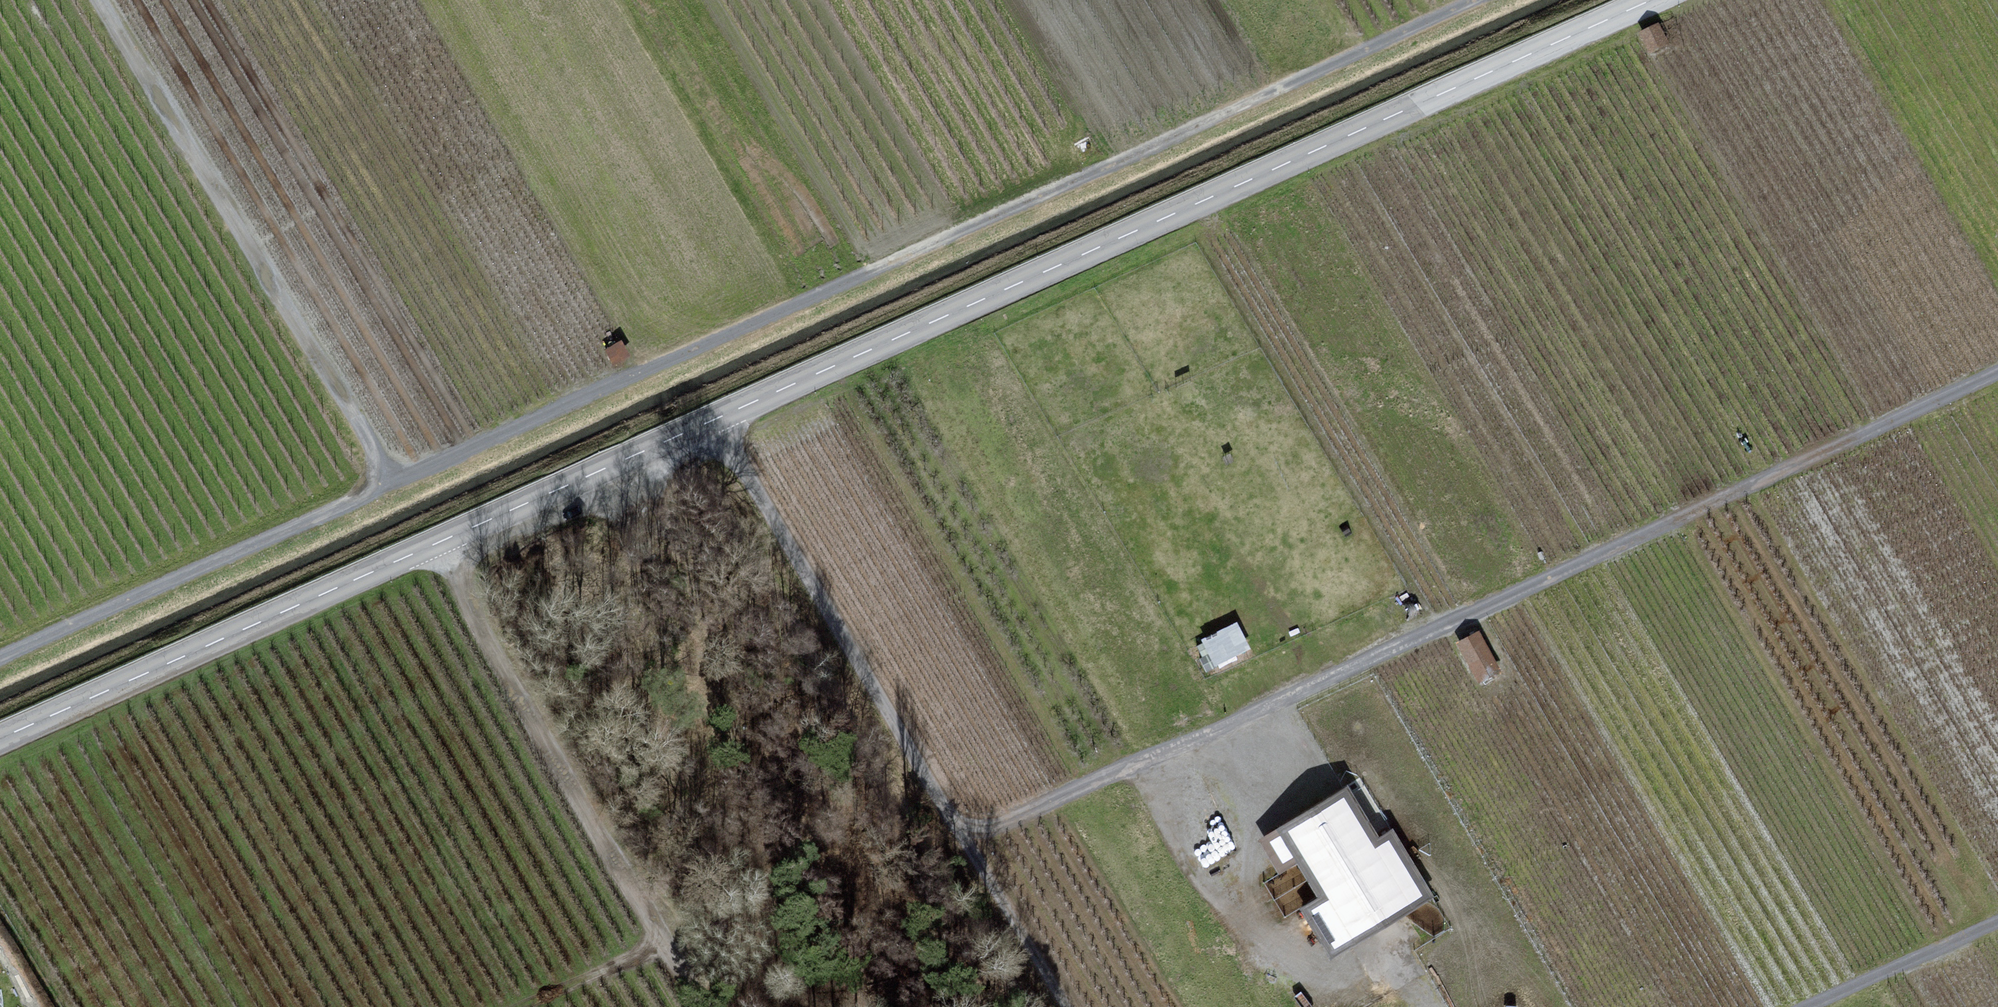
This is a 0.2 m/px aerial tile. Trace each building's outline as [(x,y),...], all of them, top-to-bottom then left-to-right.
[(1247,648),(1236,624),(1203,640),(1215,664),(1247,648)] [(1454,638),(1476,677),(1501,663),(1480,624),(1454,638)] [(1434,892),(1396,820),(1378,829),(1352,779),(1259,827),(1280,866),(1300,856),(1319,892),(1302,900),(1327,947),(1434,892)] [(1267,876),(1283,909),(1316,893),(1300,860),(1267,876)]
